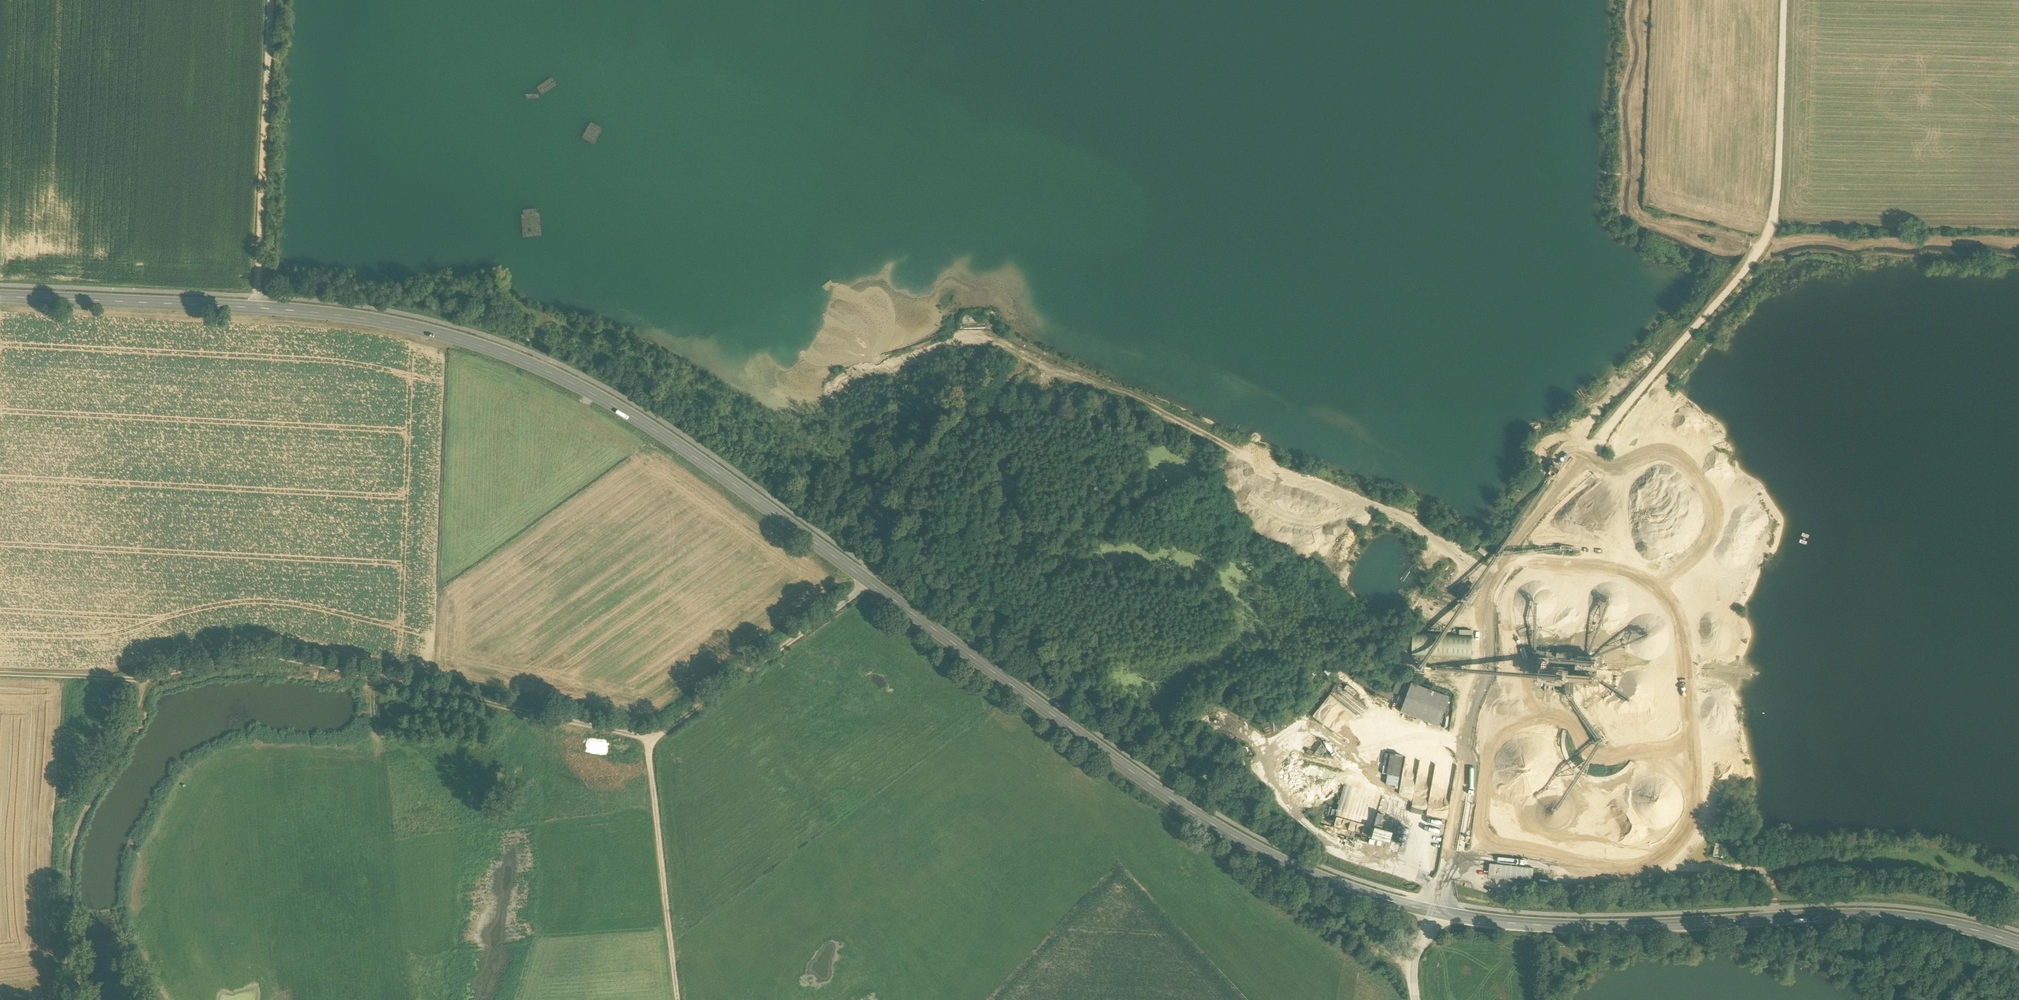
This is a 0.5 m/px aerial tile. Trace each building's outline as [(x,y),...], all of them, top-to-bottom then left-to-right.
[(1472,636),(1413,633),(1412,655),(1471,658),(1472,636)] [(1450,698),(1412,683),(1401,712),(1439,726),(1450,698)] [(1403,757),(1391,754),(1387,775),(1388,775),(1400,777),(1403,757)] [(1400,777),(1388,775),(1386,784),(1398,787),(1400,777)] [(1378,813),(1374,827),(1380,829),(1384,815),(1378,813)] [(1374,829),(1334,818),(1332,824),(1336,825),(1341,826),(1372,835),(1374,829)] [(1380,829),(1374,827),(1374,829),(1372,835),(1372,838),(1378,840),(1381,829),(1380,829)] [(1393,833),(1381,829),(1378,840),(1390,843),(1393,833)] [(1378,840),(1370,838),(1369,844),(1377,846),(1378,840)] [(1533,879),(1534,867),(1489,863),(1488,875),(1533,879)]
